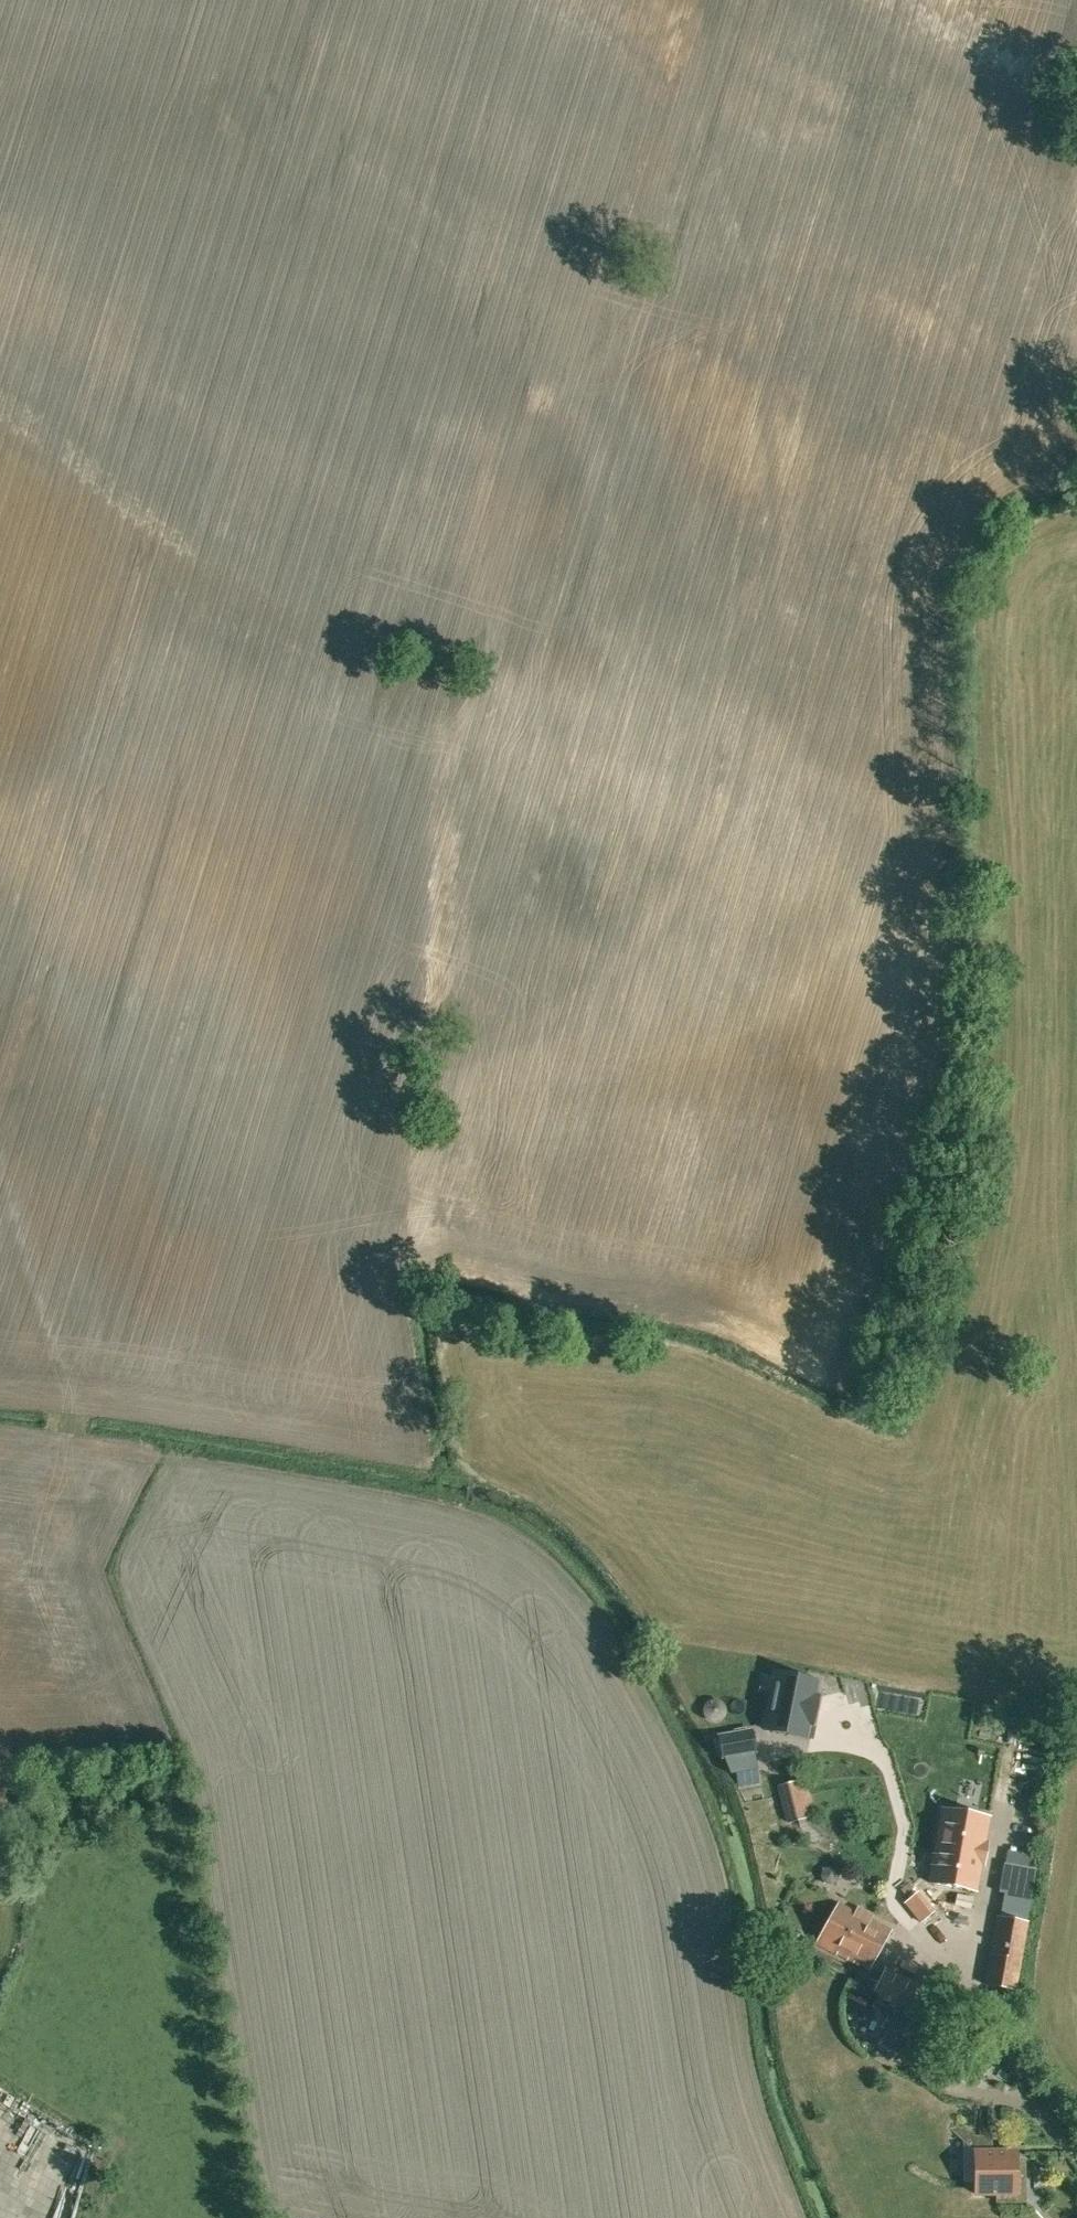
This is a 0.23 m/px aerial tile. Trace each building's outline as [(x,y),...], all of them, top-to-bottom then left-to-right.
[(804,1679),(764,1673),(754,1729),(794,1736),(804,1679)] [(732,1755),(755,1751),(752,1731),(719,1737),(722,1757),(732,1755)] [(799,1781),(777,1787),(787,1824),(815,1815),(806,1779),(803,1780),(799,1781)] [(991,1818),(944,1810),(931,1884),(978,1892),(991,1818)] [(1006,1851),(1004,1863),(1027,1868),(1030,1855),(1006,1851)] [(1027,1868),(1004,1863),(998,1892),(1003,1893),(999,1919),(1011,1921),(1025,1924),(1030,1894),(1029,1894),(1033,1869),(1027,1868)] [(867,1970),(886,1938),(875,1932),(879,1924),(838,1903),(815,1944),(867,1970)] [(983,1985),(1018,1991),(1023,1963),(1022,1963),(1028,1924),(1025,1924),(1011,1921),(996,1918),(989,1957),(988,1957),(983,1985)] [(888,1970),(875,1996),(891,2004),(907,2012),(920,1985),(904,1977),(888,1970)] [(898,2013),(885,2040),(950,2073),(963,2045),(898,2013)] [(949,2128),(974,2152),(974,2153),(975,2194),(996,2194),(996,2202),(1024,2202),(1026,2200),(1025,2199),(1024,2159),(1016,2159),(1016,2152),(992,2152),(992,2127),(949,2128)]
